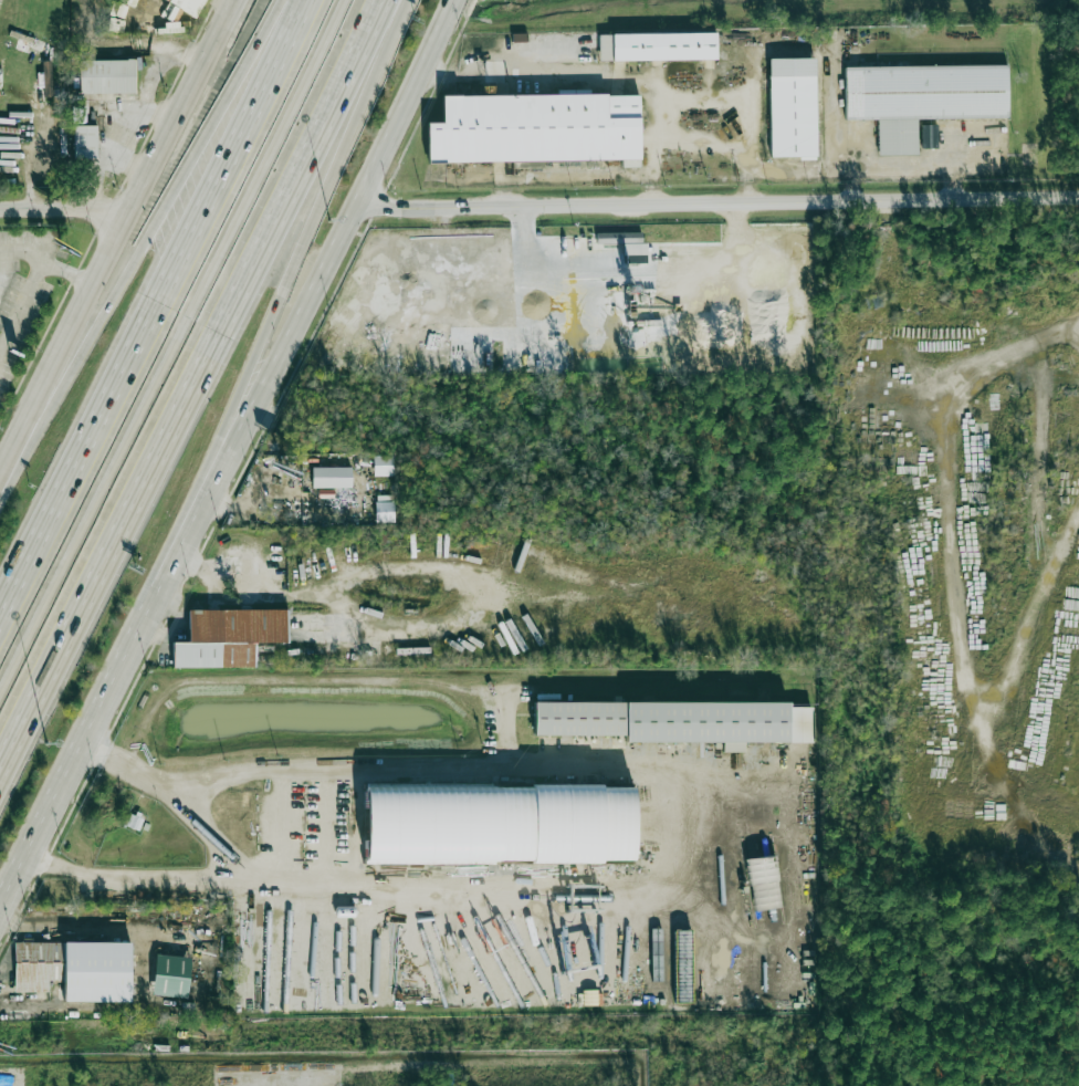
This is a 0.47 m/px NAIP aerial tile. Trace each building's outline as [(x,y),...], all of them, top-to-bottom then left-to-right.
[(146,0),(119,0),(143,10),(146,0)] [(716,33),(598,34),(599,61),(716,60),(716,33)] [(769,59),(771,158),(817,158),(815,58),(769,59)] [(135,93),(135,60),(80,59),(80,93),(135,93)] [(43,97),(52,97),(52,61),(42,61),(43,97)] [(917,155),(917,119),(1008,118),(1007,65),(845,67),(845,120),(878,120),(878,155),(917,155)] [(639,93),(442,96),(442,123),(427,123),(427,163),(622,160),(622,168),(640,167),(639,93)] [(74,125),(86,124),(84,104),(71,105),(74,125)] [(937,149),(938,125),(922,124),(921,148),(937,149)] [(97,159),(97,126),(74,126),(74,159),(97,159)] [(597,243),(630,242),(629,232),(596,233),(597,243)] [(373,456),(374,476),(394,476),(393,455),(373,456)] [(312,488),(352,487),(351,467),(312,468),(312,488)] [(375,522),(394,523),(394,502),(375,501),(375,522)] [(172,668),(253,667),(253,643),(285,643),(285,609),(188,610),(188,642),(172,642),(172,668)] [(534,735),(625,735),(625,742),(723,742),(723,752),(744,752),(744,742),(812,743),(812,707),(789,707),(789,703),(534,702),(534,735)] [(365,862),(632,864),(633,786),(365,785),(365,862)] [(747,870),(776,865),(769,834),(758,836),(759,839),(750,841),(750,837),(741,839),(747,870)] [(779,893),(778,868),(748,869),(749,895),(779,893)] [(690,1003),(692,930),(675,930),(673,1003),(690,1003)] [(654,977),(665,977),(666,936),(654,936),(654,977)] [(63,1001),(130,1002),(130,943),(15,942),(14,992),(48,992),(49,980),(63,980),(63,1001)] [(186,999),(191,958),(156,954),(151,994),(186,999)]
